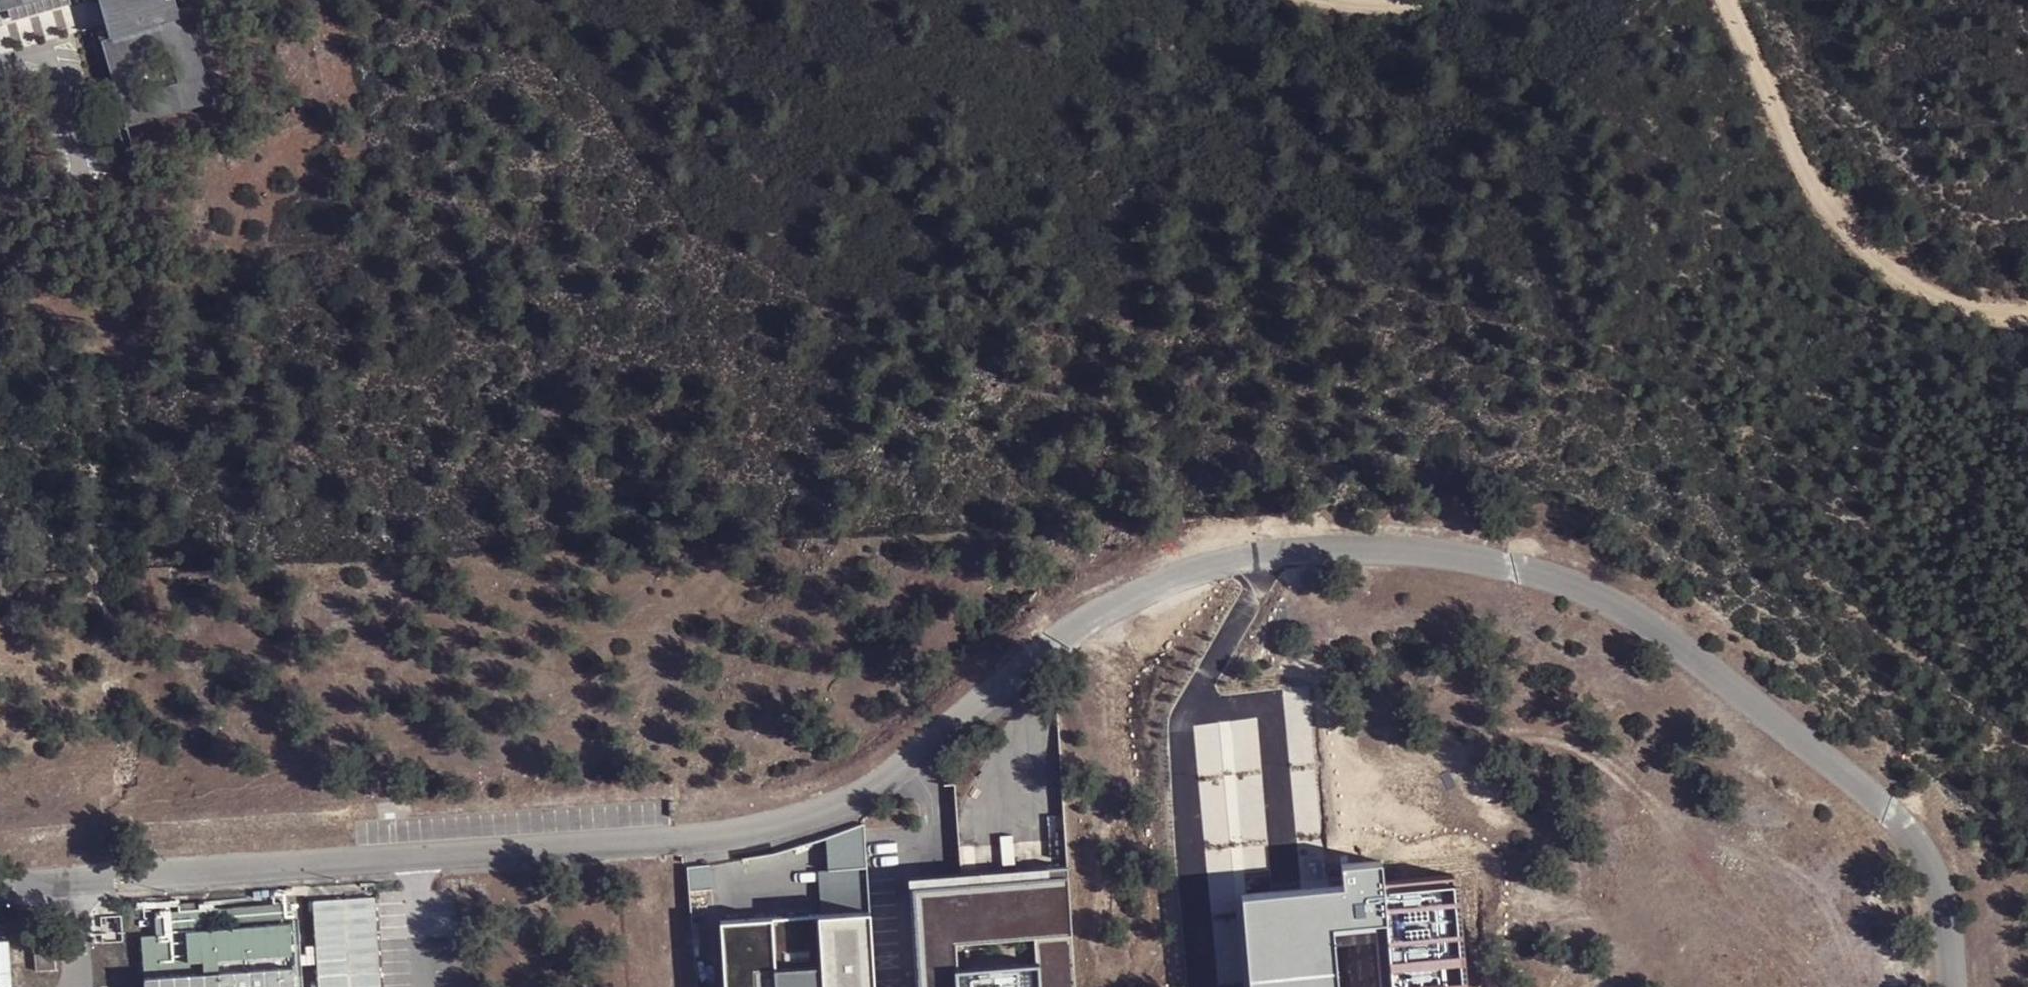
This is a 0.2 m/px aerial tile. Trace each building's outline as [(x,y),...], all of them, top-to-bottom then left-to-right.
[(73,0),(0,0),(0,17),(1,20),(73,0)] [(114,46),(103,51),(132,136),(217,109),(192,20),(183,23),(166,28),(155,0),(100,0),(114,46)] [(166,28),(183,23),(176,0),(155,0),(166,28)] [(723,986),(874,986),(865,839),(826,841),(828,876),(717,882),(723,986)] [(1396,858),(1351,862),(1353,883),(1248,892),(1256,986),(1345,986),(1340,934),(1386,930),(1392,986),(1481,986),(1471,876),(1398,882),(1396,858)] [(921,888),(921,895),(1075,888),(1075,880),(921,888)] [(1075,888),(921,895),(926,986),(1080,986),(1075,888)] [(294,913),(298,986),(361,986),(356,909),(294,913)] [(272,936),(197,940),(197,935),(272,930),(271,916),(154,922),(135,923),(137,946),(122,947),(124,986),(275,986),(272,936)] [(54,948),(34,949),(36,969),(54,969),(54,948)]
